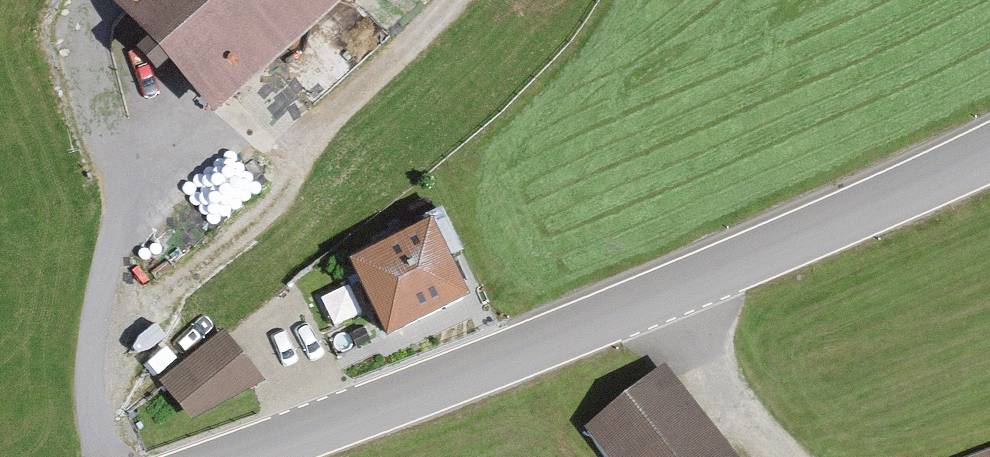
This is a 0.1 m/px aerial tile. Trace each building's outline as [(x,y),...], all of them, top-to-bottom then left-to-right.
[(125,10),(231,131),(381,0),(136,0),(125,10)] [(442,224),(363,260),(402,346),(481,310),(442,224)] [(247,319),(167,389),(207,436),(288,366),(247,319)] [(593,439),(607,456),(753,456),(676,371),(593,439)]
